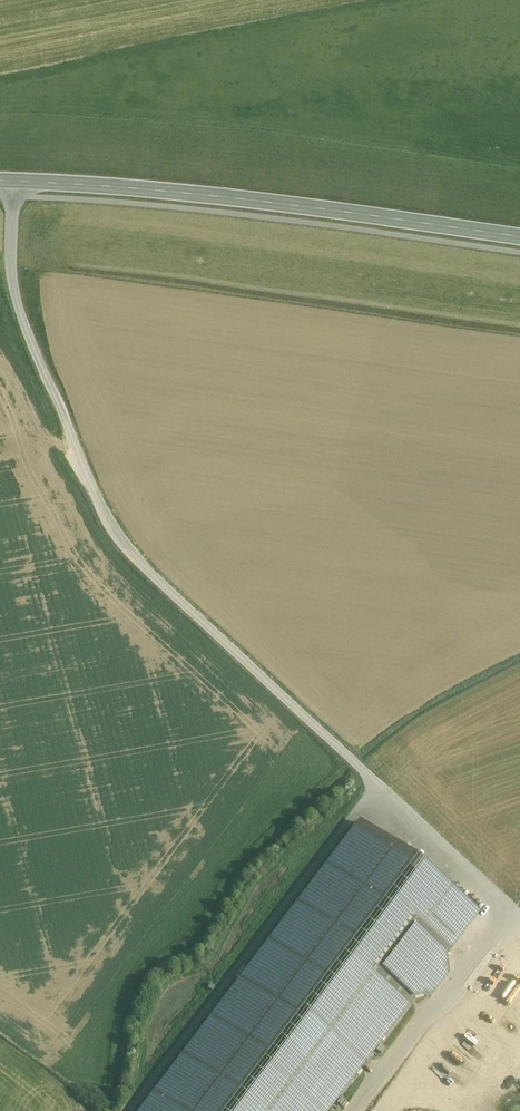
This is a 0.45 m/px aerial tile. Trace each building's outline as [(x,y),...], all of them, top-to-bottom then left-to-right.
[(143,1110),(328,1110),(413,999),(381,975),(446,889),(360,824),(143,1110)] [(446,889),(381,975),(413,999),(430,997),(447,974),(445,956),(477,913),(446,889)]
